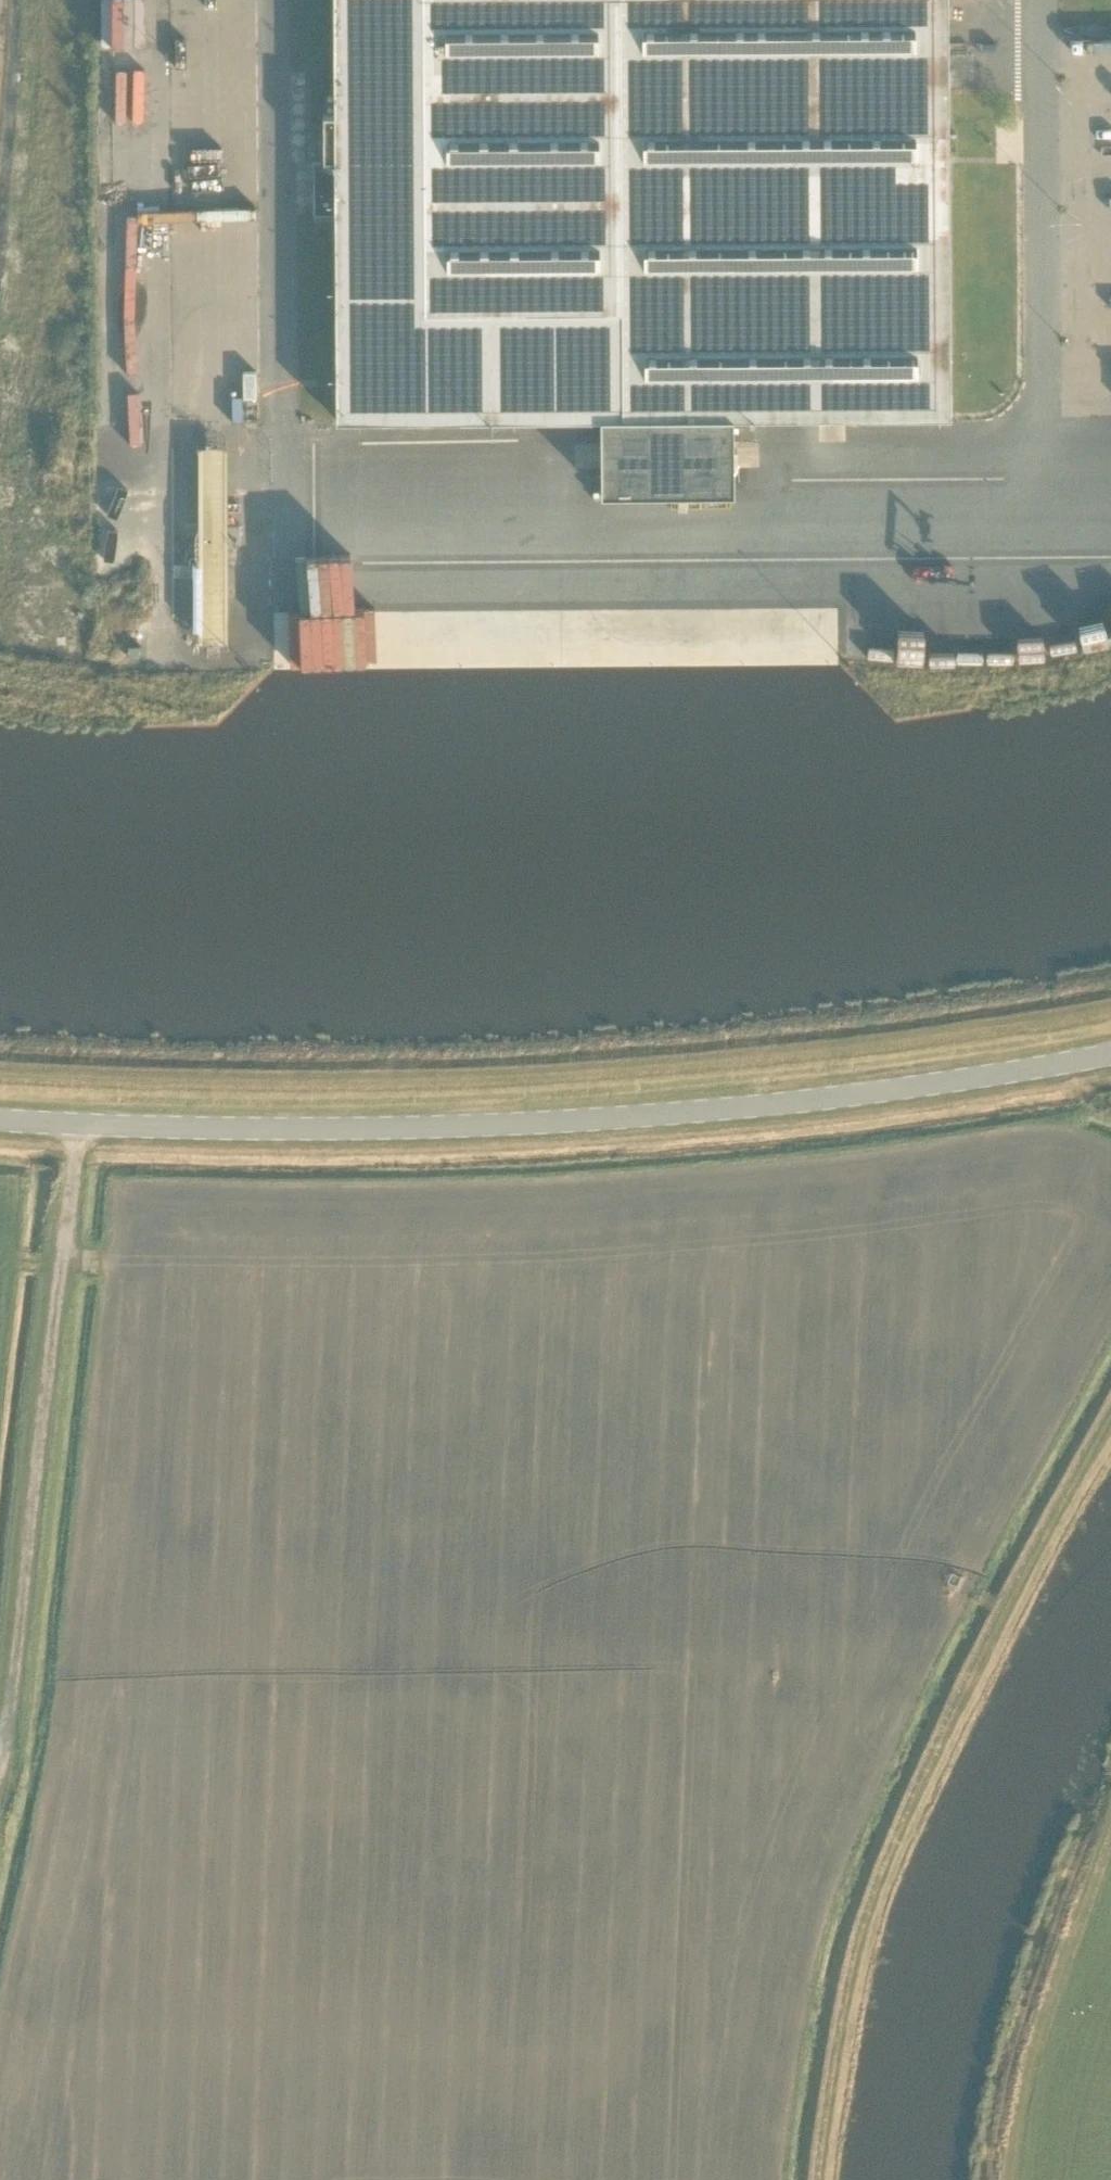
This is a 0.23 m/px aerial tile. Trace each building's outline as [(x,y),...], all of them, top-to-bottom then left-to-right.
[(946,0),(333,0),(334,112),(323,112),(323,158),(314,158),(314,211),(333,211),(337,420),(600,416),(601,493),(735,494),(733,416),(948,414),(946,0)]
